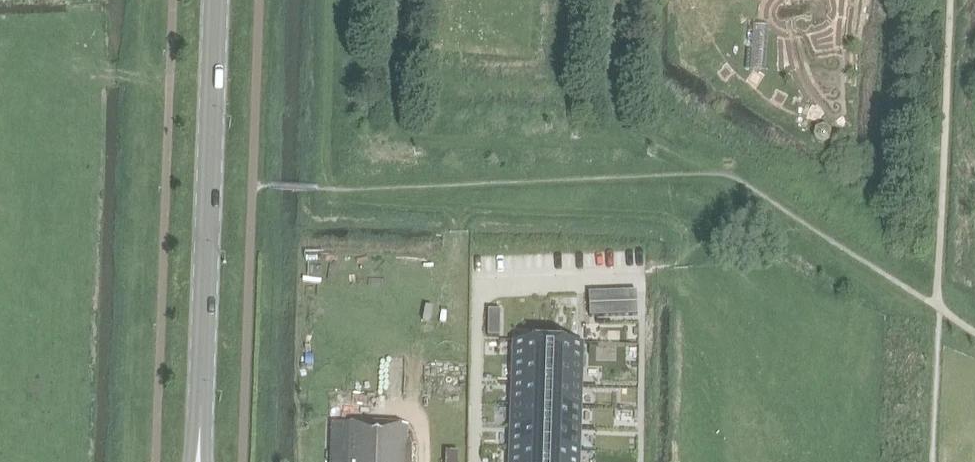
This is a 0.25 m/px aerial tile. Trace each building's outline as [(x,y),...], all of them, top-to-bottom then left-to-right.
[(595,305),(589,305),(589,317),(603,317),(602,305),(595,305)] [(500,311),(487,311),(487,336),(487,337),(499,337),(500,311)] [(582,344),(512,342),(508,461),(579,461),(582,344)] [(413,441),(407,441),(408,424),(331,422),(330,461),(412,461),(413,441)] [(456,452),(443,452),(443,461),(456,461),(456,452)]
